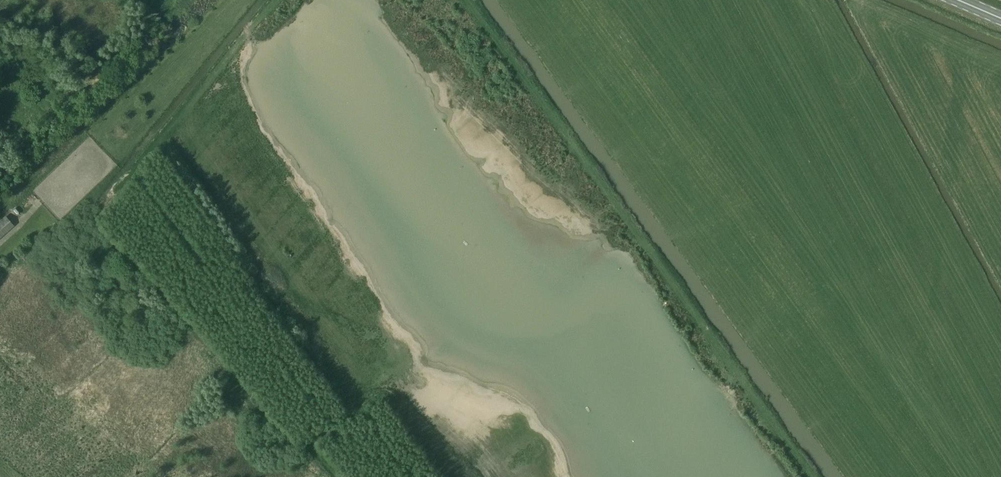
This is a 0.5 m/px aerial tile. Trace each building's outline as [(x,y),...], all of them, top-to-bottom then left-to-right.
[(0,220),(0,238),(14,226),(5,216),(0,220)]
